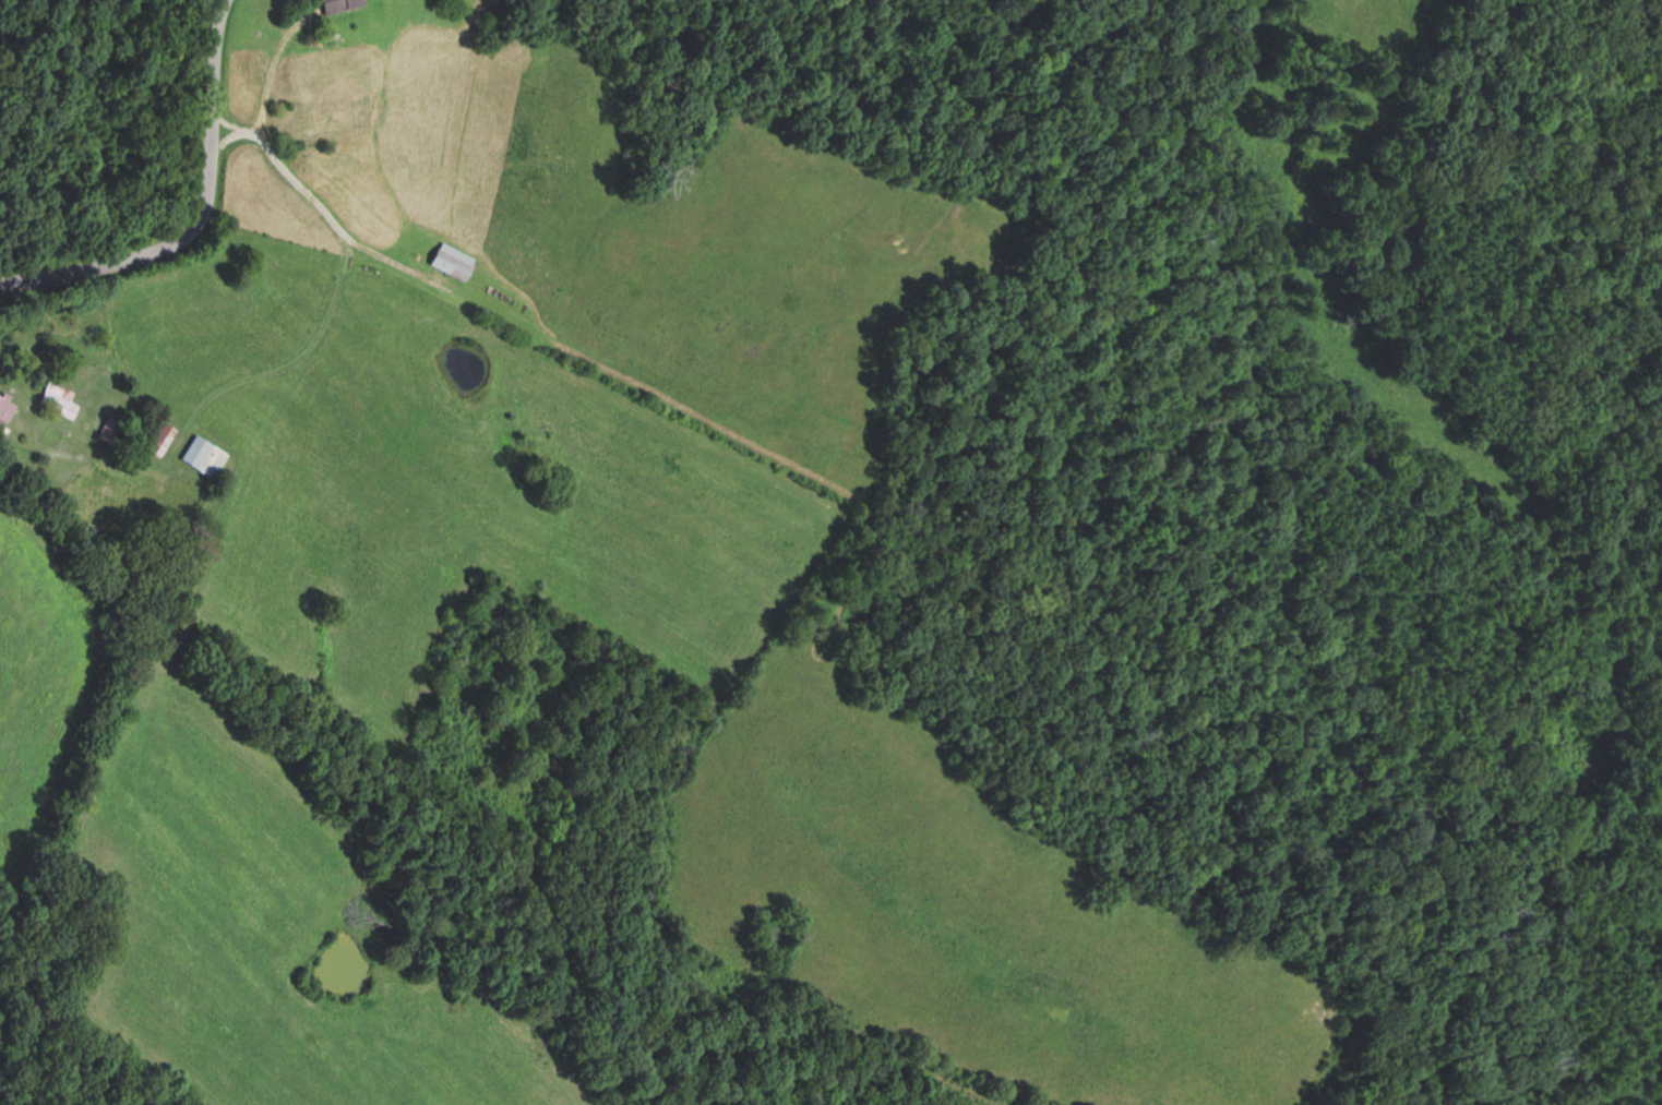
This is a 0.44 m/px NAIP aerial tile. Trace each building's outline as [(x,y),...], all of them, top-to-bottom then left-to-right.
[(364,0),(321,0),(325,16),(365,4),(364,0)] [(465,281),(476,258),(441,243),(431,265),(465,281)] [(71,420),(77,405),(68,401),(72,392),(47,381),(37,405),(71,420)] [(0,397),(0,423),(4,425),(15,404),(1,396),(0,397)] [(144,450),(157,459),(176,431),(162,422),(144,450)] [(213,479),(228,454),(195,435),(180,460),(213,479)]
